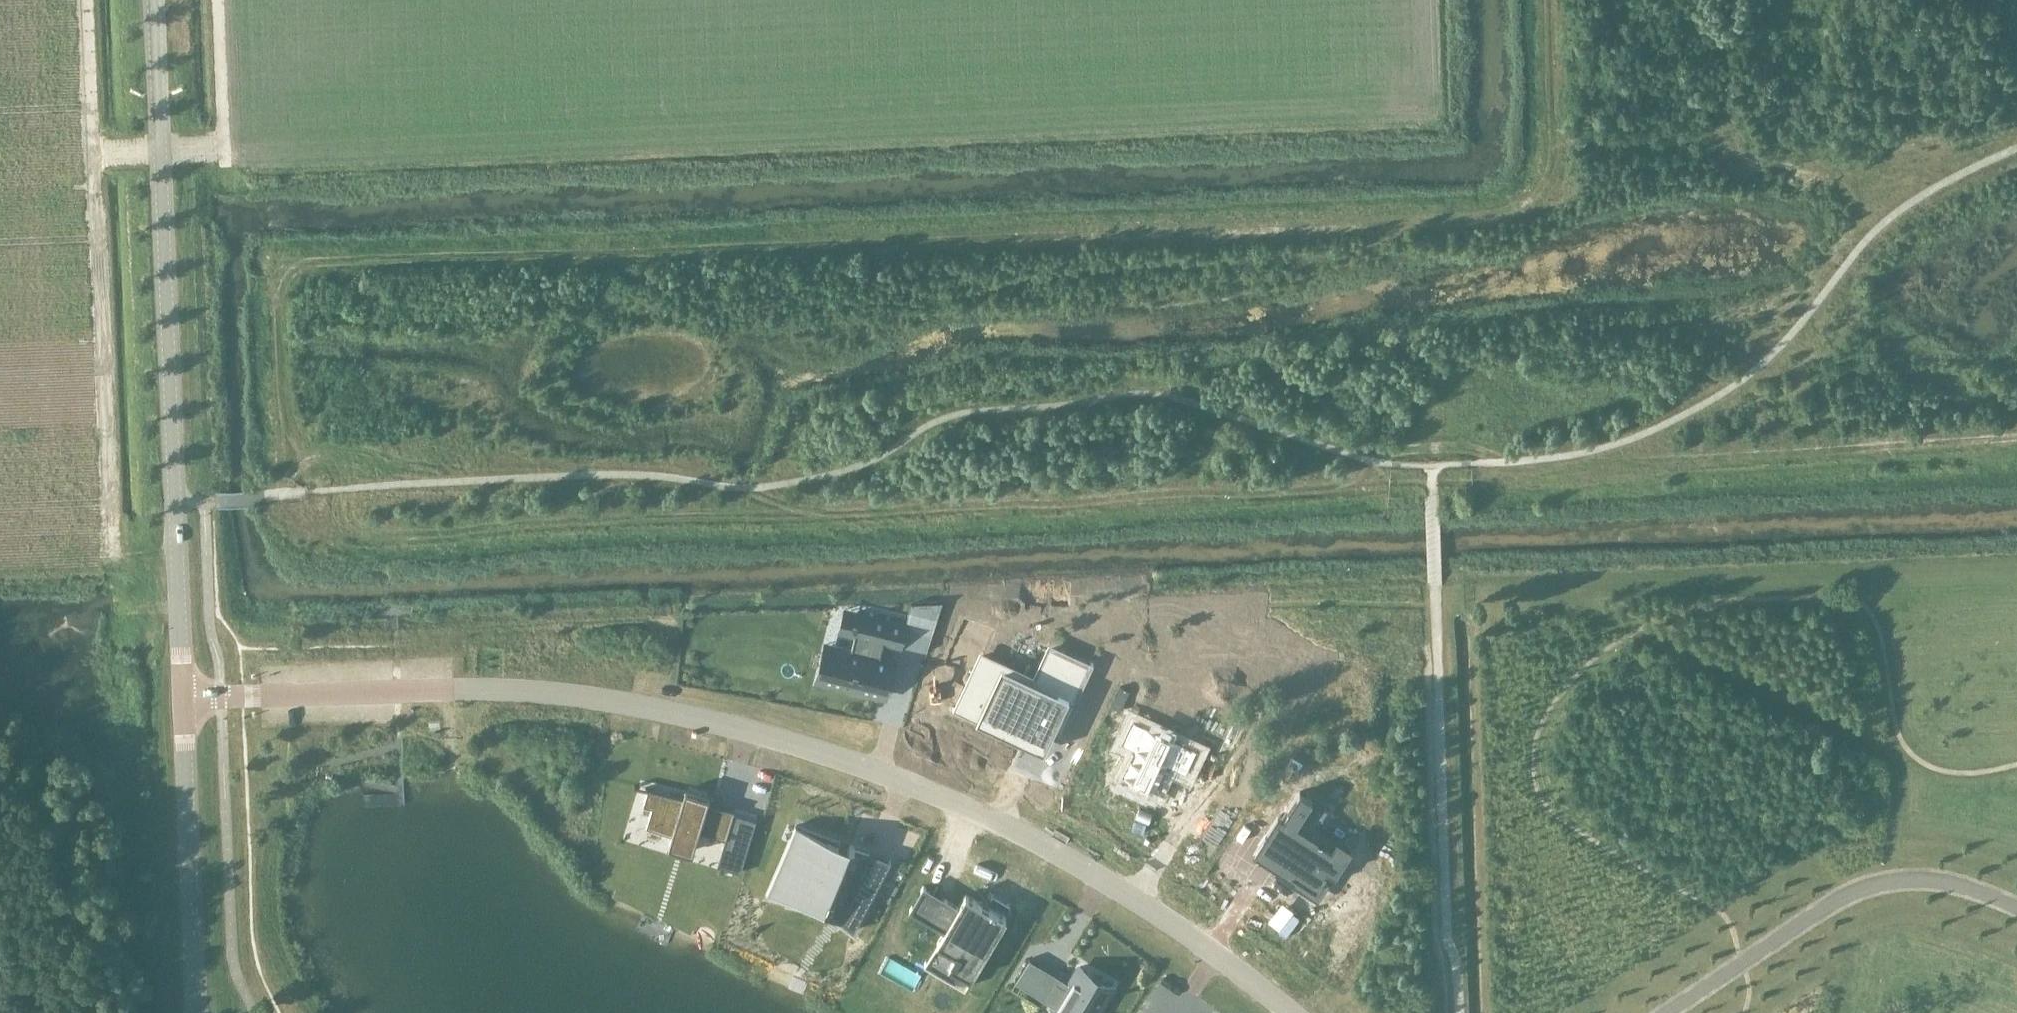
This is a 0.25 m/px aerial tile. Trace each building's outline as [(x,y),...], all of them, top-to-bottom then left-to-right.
[(832,645),(823,682),(878,695),(888,658),(880,656),(884,641),(900,645),(905,623),(857,611),(856,612),(857,613),(855,620),(854,620),(853,624),(854,625),(853,630),(852,630),(852,631),(852,633),(854,634),(851,649),(832,645)] [(1092,667),(1051,649),(1032,688),(1003,675),(1007,668),(982,656),(969,683),(973,685),(960,712),(975,719),(977,716),(1027,739),(1034,723),(1060,735),(1092,667)] [(1186,773),(1197,749),(1133,720),(1122,743),(1135,749),(1121,777),(1122,777),(1121,778),(1123,778),(1124,776),(1127,777),(1126,778),(1155,791),(1168,764),(1186,773)] [(647,790),(643,804),(652,807),(646,826),(672,834),(669,844),(693,851),(699,831),(725,839),(734,809),(708,802),(709,796),(685,789),(683,795),(646,787),(645,789),(647,790)] [(1289,879),(1311,893),(1327,869),(1332,872),(1346,850),(1333,842),(1330,847),(1311,835),(1327,809),(1299,791),(1260,851),(1280,864),(1274,873),(1276,874),(1281,865),(1293,872),(1289,879)] [(852,929),(854,929),(879,882),(855,873),(864,851),(868,852),(869,850),(849,842),(847,848),(838,844),(838,843),(795,821),(766,896),(796,902),(803,885),(829,895),(827,900),(860,913),(852,929)] [(945,898),(930,922),(944,930),(937,942),(956,953),(949,965),(970,978),(1005,918),(965,894),(958,906),(945,898)] [(1029,958),(1015,982),(1026,989),(1040,965),(1029,958)] [(1046,997),(1057,1004),(1052,1012),(1082,1012),(1083,1010),(1088,1012),(1096,1012),(1112,986),(1080,966),(1067,988),(1056,981),(1046,997)]
